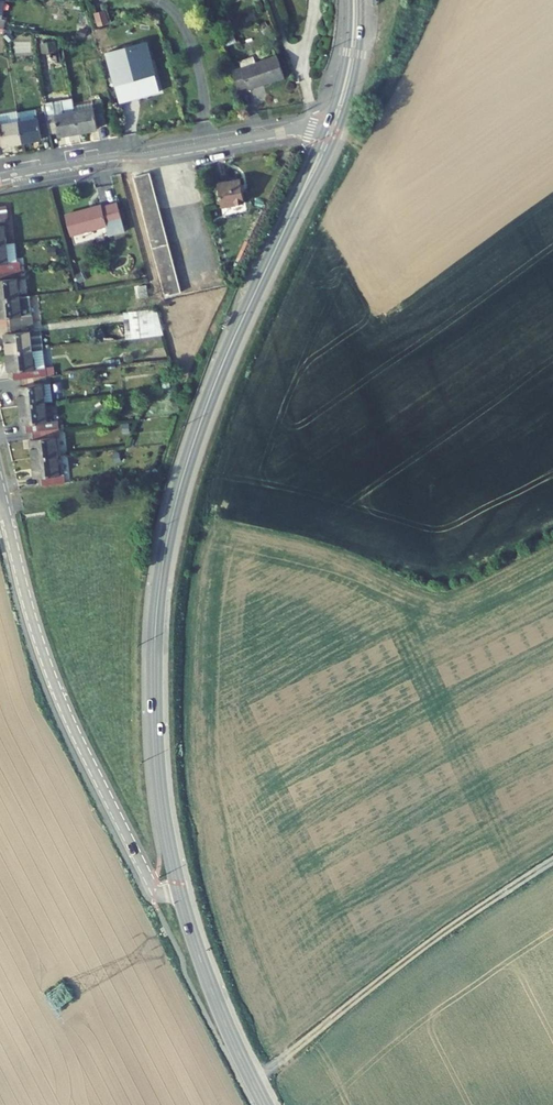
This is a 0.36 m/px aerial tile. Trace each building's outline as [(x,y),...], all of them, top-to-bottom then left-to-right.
[(10,33),(9,33),(4,37),(9,42),(14,38),(10,33)] [(42,41),(43,52),(55,50),(53,39),(42,41)] [(160,92),(146,43),(106,53),(120,102),(160,92)] [(236,70),(232,71),(238,90),(247,87),(248,90),(284,77),(277,56),(256,63),(254,56),(239,61),(242,68),(236,70)] [(53,101),(44,103),(46,113),(49,133),(58,131),(59,136),(79,132),(75,112),(74,106),(72,98),(61,100),(61,102),(53,103),(53,101)] [(75,112),(94,108),(94,104),(93,102),(74,106),(75,112)] [(106,123),(102,103),(94,104),(94,108),(75,112),(79,132),(98,129),(97,125),(106,123)] [(49,133),(46,113),(37,114),(36,110),(17,113),(22,142),(42,139),(41,134),(49,133)] [(17,111),(0,114),(0,146),(22,142),(17,113),(17,111)] [(182,292),(150,173),(135,177),(168,296),(182,292)] [(245,201),(241,178),(218,182),(221,205),(245,201)] [(125,232),(117,203),(101,207),(101,206),(66,215),(72,235),(106,226),(108,236),(125,232)] [(5,225),(9,225),(7,206),(0,206),(0,245),(7,244),(5,225)] [(49,216),(48,207),(40,208),(41,217),(49,216)] [(16,243),(7,244),(0,245),(0,272),(21,270),(20,261),(18,262),(16,243)] [(57,256),(56,247),(48,248),(49,257),(57,256)] [(143,273),(140,269),(133,274),(137,279),(143,273)] [(86,280),(82,272),(75,275),(80,283),(86,280)] [(148,297),(146,286),(139,287),(141,298),(148,297)] [(30,296),(19,297),(0,299),(0,319),(7,318),(8,326),(33,323),(32,314),(30,296)] [(32,350),(30,331),(34,331),(33,323),(8,326),(9,333),(4,334),(7,353),(32,350)] [(35,368),(32,350),(7,353),(9,372),(10,380),(21,379),(46,376),(45,367),(35,368)] [(45,403),(43,385),(47,384),(46,376),(21,379),(22,386),(18,386),(20,406),(45,403)] [(53,402),(51,384),(47,384),(43,385),(45,403),(53,402)] [(59,425),(58,420),(47,421),(45,403),(20,406),(22,425),(23,433),(30,432),(59,429),(59,425)] [(59,456),(57,437),(60,437),(59,429),(30,432),(33,459),(59,456)] [(61,474),(59,456),(33,459),(35,478),(39,478),(40,486),(65,483),(65,474),(61,474)]
